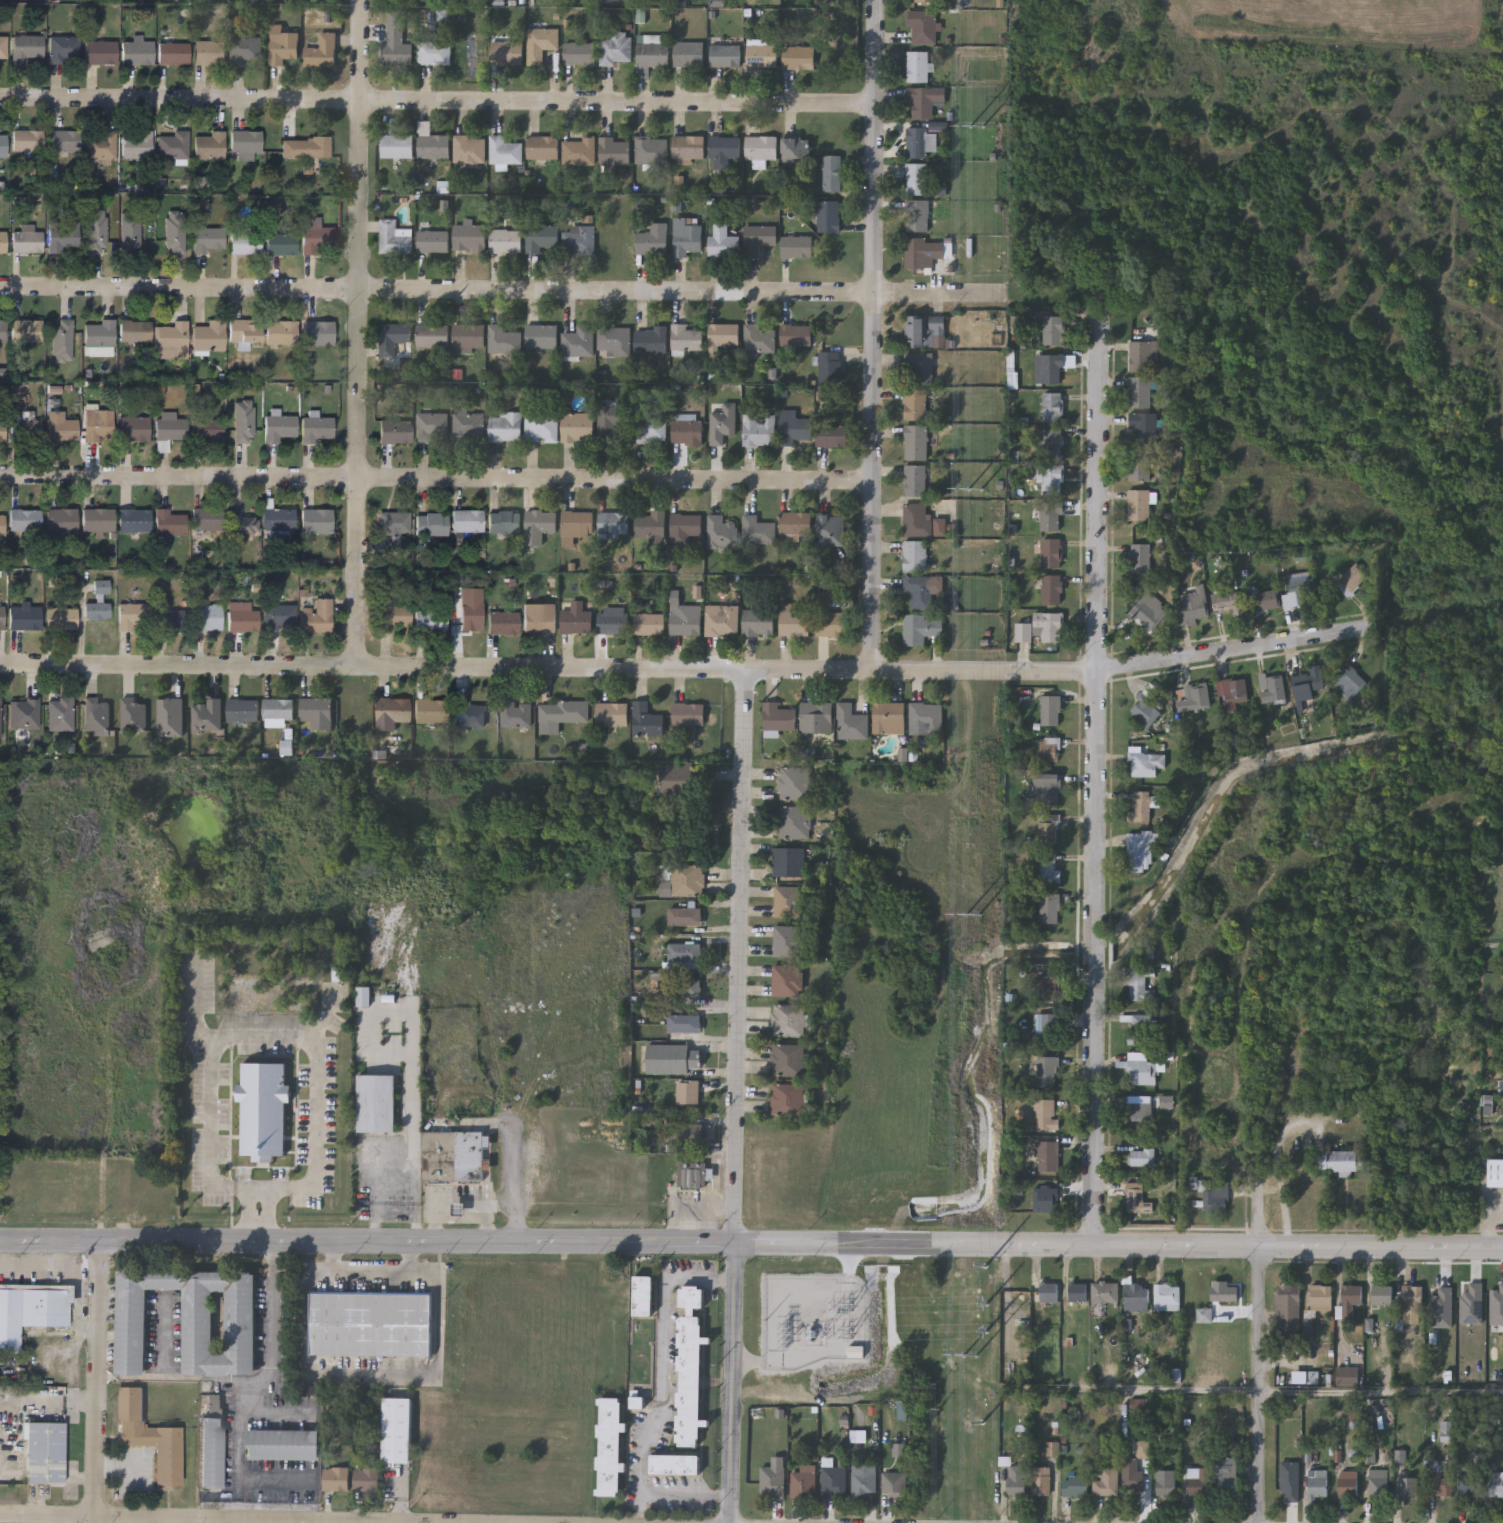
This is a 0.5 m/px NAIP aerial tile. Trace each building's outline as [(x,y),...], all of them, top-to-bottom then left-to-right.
[(412,44),(412,66),(384,65),(385,11),(403,11),(403,44),(412,44)] [(904,27),(904,11),(933,11),(933,44),(911,44),(911,27),(904,27)] [(527,66),(527,29),(558,29),(558,50),(542,50),(542,66),(527,66)] [(297,60),(283,60),(283,66),(269,66),(269,32),(297,32),(297,60)] [(318,48),(318,33),(334,33),(334,68),(303,68),(303,48),(318,48)] [(599,64),(599,35),(630,35),(630,64),(599,64)] [(42,37),(42,58),(26,58),(26,64),(12,64),(12,37),(42,37)] [(78,37),(78,64),(49,64),(49,37),(78,37)] [(450,66),(417,66),(417,41),(433,41),(433,37),(450,37),(450,66)] [(9,38),(0,38),(0,63),(9,63),(9,38)] [(260,39),(260,64),(230,64),(230,39),(260,39)] [(85,66),(85,42),(116,42),(116,66),(85,66)] [(121,66),(121,43),(152,43),(152,66),(121,66)] [(188,65),(157,65),(157,43),(188,43),(188,65)] [(226,43),(226,65),(193,65),(193,43),(226,43)] [(522,43),(522,65),(491,65),(491,43),(522,43)] [(594,43),(594,65),(563,65),(563,43),(594,43)] [(703,68),(673,68),(673,43),(703,43),(703,68)] [(637,68),(637,45),(668,45),(668,68),(637,68)] [(739,46),(739,68),(709,68),(709,46),(739,46)] [(776,46),(776,67),(744,67),(744,46),(776,46)] [(780,47),(812,47),(812,69),(780,69),(780,47)] [(905,82),(905,51),(927,51),(927,82),(905,82)] [(911,100),(905,100),(905,88),(933,88),(933,118),(911,118),(911,100)] [(418,159),(418,123),(428,123),(428,136),(448,136),(448,159),(418,159)] [(935,156),(905,156),(905,127),(927,127),(927,133),(935,133),(935,156)] [(42,131),(42,152),(12,152),(12,131),(42,131)] [(80,131),(80,152),(48,152),(48,131),(80,131)] [(115,160),(85,160),(85,132),(115,132),(115,160)] [(151,159),(121,159),(121,132),(151,132),(151,159)] [(157,136),(172,136),(172,132),(187,132),(187,160),(157,160),(157,136)] [(223,132),(223,160),(194,160),(194,136),(209,136),(209,132),(223,132)] [(230,154),(230,132),(260,132),(260,154),(230,154)] [(9,134),(0,134),(0,159),(9,159),(9,134)] [(380,159),(380,135),(412,135),(412,159),(380,159)] [(484,136),(484,167),(453,167),(453,136),(484,136)] [(522,164),(489,164),(489,136),(503,136),(503,144),(522,144),(522,164)] [(558,136),(558,160),(527,160),(527,136),(558,136)] [(672,160),(672,136),(703,136),(703,160),(672,160)] [(774,137),(774,160),(743,160),(743,137),(774,137)] [(328,158),(281,158),(281,138),(328,138),(328,158)] [(629,165),(599,165),(599,138),(613,138),(613,142),(629,142),(629,165)] [(806,161),(780,160),(781,138),(807,138),(806,161)] [(666,139),(666,164),(635,164),(635,139),(666,139)] [(742,161),(742,139),(712,139),(712,172),(731,171),(731,161),(742,161)] [(594,165),(562,165),(562,140),(594,140),(594,165)] [(821,155),(839,155),(839,192),(821,192),(821,155)] [(926,194),(905,194),(905,163),(926,163),(926,194)] [(813,233),(813,200),(838,200),(838,233),(813,233)] [(905,231),(905,200),(927,200),(927,231),(905,231)] [(105,211),(105,253),(86,253),(86,211),(105,211)] [(138,211),(138,251),(120,251),(120,211),(138,211)] [(165,254),(165,212),(184,212),(184,254),(165,254)] [(673,258),(673,218),(691,218),(691,226),(701,226),(701,258),(673,258)] [(379,254),(379,220),(396,220),(396,230),(411,230),(411,254),(379,254)] [(78,224),(78,248),(61,248),(61,254),(48,254),(48,224),(78,224)] [(667,224),(667,254),(635,254),(635,234),(650,234),(650,224),(667,224)] [(484,226),(484,252),(453,252),(453,226),(484,226)] [(730,226),(716,226),(716,238),(711,238),(711,259),(741,259),(741,239),(730,239),(730,226)] [(743,226),(774,226),(774,246),(757,246),(757,258),(743,258),(743,226)] [(526,254),(526,227),(557,227),(557,248),(541,248),(541,254),(526,254)] [(333,228),(333,248),(318,248),(318,256),(302,256),(302,228),(333,228)] [(594,228),(594,255),(561,255),(561,228),(594,228)] [(193,229),(223,229),(223,251),(193,251),(193,229)] [(489,254),(489,230),(521,230),(521,254),(489,254)] [(41,253),(11,253),(11,232),(41,232),(41,253)] [(417,254),(417,232),(448,232),(448,254),(417,254)] [(0,234),(0,255),(8,255),(8,234),(0,234)] [(229,254),(229,234),(259,234),(259,254),(229,254)] [(265,256),(265,234),(296,234),(296,256),(265,256)] [(810,258),(779,258),(779,237),(810,237),(810,258)] [(932,268),(903,268),(903,238),(925,238),(925,242),(942,242),(942,259),(932,259),(932,268)] [(943,335),(933,335),(933,346),(904,346),(904,315),(943,315),(943,335)] [(1062,316),(1062,345),(1042,345),(1042,316),(1062,316)] [(40,320),(40,342),(11,342),(11,320),(40,320)] [(70,362),(53,362),(53,320),(70,320),(70,362)] [(113,320),(113,347),(83,347),(83,325),(99,325),(99,320),(113,320)] [(171,328),(171,320),(186,320),(186,349),(158,349),(158,328),(171,328)] [(223,351),(192,351),(192,326),(207,326),(207,320),(223,320),(223,351)] [(229,345),(229,320),(259,320),(259,345),(229,345)] [(149,342),(119,342),(119,321),(149,321),(149,342)] [(265,322),(296,322),(296,345),(265,345),(265,322)] [(332,345),(303,345),(303,322),(332,322),(332,345)] [(410,324),(410,344),(395,344),(395,359),(379,359),(379,324),(410,324)] [(701,330),(701,351),(670,351),(670,324),(686,324),(686,330),(701,330)] [(774,329),(774,354),(743,354),(743,324),(757,324),(757,329),(774,329)] [(448,347),(416,347),(416,325),(448,325),(448,347)] [(484,348),(453,348),(453,325),(484,325),(484,348)] [(520,353),(489,353),(489,325),(503,325),(503,333),(520,333),(520,353)] [(809,325),(809,346),(779,346),(779,325),(809,325)] [(557,326),(557,349),(525,349),(525,326),(557,326)] [(561,357),(561,334),(575,334),(575,326),(592,326),(592,357),(561,357)] [(597,326),(629,326),(629,357),(597,357),(597,326)] [(741,326),(711,326),(711,358),(719,358),(719,347),(741,347),(741,326)] [(634,328),(666,328),(666,355),(634,355),(634,328)] [(1127,372),(1127,341),(1156,341),(1156,360),(1149,360),(1149,372),(1127,372)] [(817,382),(817,351),(837,351),(837,382),(817,382)] [(932,384),(910,384),(910,366),(903,366),(903,352),(932,352),(932,384)] [(1062,383),(1034,383),(1034,354),(1062,354),(1062,383)] [(1149,376),(1149,407),(1127,407),(1127,376),(1149,376)] [(903,420),(903,389),(924,389),(924,420),(903,420)] [(1042,421),(1042,393),(1062,393),(1062,421),(1042,421)] [(251,400),(251,443),(234,443),(234,400),(251,400)] [(738,437),(738,405),(725,405),(725,415),(713,415),(713,447),(727,447),(727,437),(738,437)] [(597,406),(629,406),(629,426),(614,426),(614,444),(597,444),(597,406)] [(84,410),(111,410),(111,442),(84,442),(84,410)] [(557,411),(557,443),(525,443),(525,411),(557,411)] [(77,441),(47,441),(47,412),(62,412),(62,420),(77,420),(77,441)] [(175,412),(175,419),(185,419),(185,440),(156,440),(156,412),(175,412)] [(520,412),(520,441),(489,441),(489,417),(497,417),(497,412),(520,412)] [(773,413),(773,445),(741,445),(741,413),(758,413),(773,413)] [(792,439),(792,445),(778,445),(778,413),(790,413),(790,418),(809,418),(809,439),(792,439)] [(1127,429),(1127,413),(1157,413),(1157,445),(1133,445),(1133,429),(1127,429)] [(416,414),(446,414),(446,441),(416,441),(416,414)] [(452,440),(452,414),(483,414),(483,440),(452,440)] [(561,443),(561,414),(593,414),(593,443),(561,443)] [(295,439),(264,439),(264,416),(295,416),(295,439)] [(665,443),(633,443),(633,416),(665,416),(665,443)] [(119,441),(119,418),(149,418),(149,441),(119,441)] [(301,418),(332,418),(332,442),(301,442),(301,418)] [(40,443),(10,443),(10,420),(40,420),(40,443)] [(222,440),(191,440),(191,420),(222,420),(222,440)] [(670,445),(670,421),(701,421),(701,445),(670,445)] [(10,422),(0,422),(0,443),(10,443),(10,422)] [(411,422),(411,444),(379,444),(379,422),(411,422)] [(815,446),(815,425),(847,425),(847,446),(815,446)] [(925,460),(903,460),(903,425),(925,425),(925,460)] [(1062,458),(1039,458),(1039,429),(1062,429),(1062,458)] [(1127,481),(1127,450),(1149,450),(1149,481),(1127,481)] [(903,497),(903,465),(925,465),(925,497),(903,497)] [(1035,479),(1035,466),(1062,466),(1062,495),(1041,495),(1041,479),(1035,479)] [(1127,520),(1127,489),(1149,489),(1149,520),(1127,520)] [(1060,532),(1040,532),(1040,502),(1060,502),(1060,532)] [(902,503),(925,503),(925,514),(930,514),(930,536),(902,536),(902,503)] [(191,530),(191,508),(222,508),(222,530),(191,530)] [(9,532),(9,510),(40,510),(40,532),(9,532)] [(46,510),(75,510),(75,535),(46,535),(46,510)] [(113,510),(113,532),(81,532),(81,510),(113,510)] [(149,510),(149,533),(118,533),(118,510),(149,510)] [(154,510),(168,510),(168,515),(185,515),(185,540),(154,540),(154,510)] [(241,510),(241,517),(256,518),(256,536),(237,536),(237,553),(227,553),(228,510),(241,510)] [(294,510),(294,531),(264,531),(264,510),(294,510)] [(330,534),(301,534),(301,510),(330,510),(330,534)] [(482,511),(482,533),(453,533),(453,511),(482,511)] [(519,534),(488,534),(488,512),(519,512),(519,534)] [(555,512),(555,534),(542,534),(542,546),(525,546),(525,512),(555,512)] [(591,512),(591,537),(561,537),(561,512),(591,512)] [(635,512),(664,513),(663,543),(649,542),(649,539),(634,538),(635,512)] [(809,512),(809,534),(798,534),(798,540),(779,540),(779,512),(809,512)] [(377,513),(409,513),(409,531),(398,531),(398,550),(382,550),(383,534),(377,533),(377,513)] [(598,538),(598,514),(627,514),(627,538),(598,538)] [(741,544),(741,514),(755,514),(755,522),(773,522),(773,544),(741,544)] [(816,546),(816,514),(842,514),(842,546),(816,546)] [(415,537),(415,515),(447,515),(447,537),(415,537)] [(689,547),(670,547),(670,515),(701,515),(701,537),(689,537),(689,547)] [(739,551),(739,524),(727,524),(726,517),(710,517),(710,551),(739,551)] [(1040,568),(1040,539),(1059,539),(1059,568),(1040,568)] [(902,573),(902,541),(924,541),(924,573),(902,573)] [(1149,573),(1130,573),(1130,544),(1149,544),(1149,573)] [(1366,577),(1346,596),(1334,584),(1353,564),(1366,577)] [(1059,575),(1059,604),(1040,604),(1040,575),(1059,575)] [(901,593),(901,577),(941,577),(941,594),(930,594),(930,610),(909,610),(909,593),(901,593)] [(1285,582),(1311,582),(1311,606),(1285,606),(1285,582)] [(1177,624),(1175,607),(1180,606),(1178,594),(1191,592),(1190,586),(1202,584),(1207,620),(1177,624)] [(1243,608),(1212,613),(1208,596),(1239,590),(1243,608)] [(1169,613),(1149,632),(1127,609),(1148,591),(1169,613)] [(1248,611),(1248,591),(1277,591),(1277,611),(1248,611)] [(330,599),(330,633),(299,633),(299,609),(314,609),(314,599),(330,599)] [(591,634),(560,634),(560,611),(571,611),(571,601),(582,601),(582,612),(591,612),(591,634)] [(108,604),(108,621),(83,621),(83,604),(108,604)] [(292,604),(292,629),(264,629),(264,604),(292,604)] [(149,605),(149,631),(118,631),(118,605),(149,605)] [(221,605),(221,632),(193,632),(193,605),(221,605)] [(40,631),(8,631),(8,607),(40,607),(40,631)] [(392,627),(392,635),(377,635),(377,607),(410,607),(410,627),(392,627)] [(700,636),(670,636),(670,607),(700,607),(700,636)] [(708,638),(741,638),(741,608),(708,608),(708,638)] [(45,630),(45,609),(76,609),(76,630),(45,630)] [(481,633),(451,633),(451,609),(481,609),(481,633)] [(626,635),(597,635),(597,609),(626,609),(626,635)] [(772,610),(772,636),(741,636),(741,610),(772,610)] [(154,633),(154,611),(185,611),(185,633),(154,633)] [(228,632),(228,611),(258,611),(258,632),(228,632)] [(446,611),(446,633),(415,633),(415,611),(446,611)] [(555,634),(523,634),(524,611),(555,611),(555,634)] [(778,636),(778,612),(807,612),(807,636),(778,636)] [(815,636),(815,612),(845,612),(845,636),(815,636)] [(488,635),(488,613),(519,613),(519,635),(488,635)] [(1030,642),(1013,642),(1013,624),(1031,624),(1031,613),(1061,613),(1062,643),(1040,643),(1040,631),(1030,631),(1030,642)] [(633,636),(633,615),(665,615),(665,636),(633,636)] [(922,636),(922,646),(901,646),(901,616),(941,616),(941,636),(922,636)] [(1331,672),(1351,662),(1364,689),(1344,699),(1331,672)] [(1309,702),(1290,695),(1298,675),(1306,678),(1310,665),(1323,670),(1317,690),(1313,689),(1309,702)] [(1281,675),(1285,699),(1266,701),(1262,678),(1281,675)] [(1235,702),(1235,712),(1220,712),(1219,681),(1245,679),(1246,702),(1235,702)] [(1153,706),(1160,710),(1152,726),(1129,714),(1145,683),(1161,691),(1153,706)] [(1183,700),(1183,684),(1210,684),(1210,710),(1175,710),(1175,700),(1183,700)] [(1058,698),(1058,726),(1039,726),(1039,697),(1058,698)] [(99,698),(99,703),(108,703),(108,736),(83,736),(83,698),(99,698)] [(145,732),(121,732),(121,698),(136,698),(136,703),(145,703),(145,732)] [(47,731),(47,699),(72,699),(72,731),(47,731)] [(157,737),(157,699),(182,699),(182,737),(157,737)] [(220,732),(191,732),(191,705),(205,705),(205,699),(220,699),(220,732)] [(310,722),(299,722),(299,699),(331,699),(331,730),(310,730),(310,722)] [(376,723),(376,699),(408,699),(408,723),(376,723)] [(293,700),(293,721),(262,721),(262,700),(293,700)] [(37,701),(37,730),(9,730),(9,701),(37,701)] [(226,723),(226,701),(258,701),(258,723),(226,723)] [(444,724),(414,724),(414,701),(444,701),(444,724)] [(467,701),(467,705),(484,705),(484,728),(451,728),(451,701),(467,701)] [(500,727),(500,702),(530,702),(530,727),(500,727)] [(633,738),(633,702),(648,702),(648,715),(664,715),(664,738),(633,738)] [(779,702),(779,709),(795,709),(795,731),(779,731),(779,737),(763,737),(763,702),(779,702)] [(831,733),(799,733),(799,702),(831,702),(831,733)] [(867,714),(867,739),(837,739),(837,702),(850,702),(850,714),(867,714)] [(539,703),(588,703),(588,723),(558,723),(558,736),(539,736),(539,703)] [(872,703),(903,703),(903,733),(872,733),(872,703)] [(941,704),(941,730),(908,730),(908,704),(941,704)] [(627,705),(627,728),(596,728),(596,705),(627,705)] [(695,731),(672,731),(672,705),(703,705),(703,728),(695,728),(695,731)] [(1057,738),(1057,761),(1034,761),(1034,738),(1057,738)] [(1156,777),(1128,777),(1128,747),(1141,747),(1141,755),(1164,755),(1164,769),(1156,769),(1156,777)] [(809,800),(777,800),(777,767),(809,767),(809,800)] [(1032,806),(1032,774),(1057,774),(1057,806),(1032,806)] [(662,799),(662,776),(694,776),(694,799),(662,799)] [(1149,792),(1149,823),(1127,823),(1127,811),(1132,811),(1132,792),(1149,792)] [(809,807),(808,839),(776,839),(776,807),(809,807)] [(1037,845),(1037,822),(1055,822),(1055,845),(1037,845)] [(1151,833),(1151,872),(1127,872),(1127,833),(1151,833)] [(803,849),(803,878),(771,878),(771,849),(803,849)] [(1037,884),(1037,855),(1055,855),(1055,884),(1037,884)] [(703,897),(659,897),(659,866),(703,866),(703,897)] [(773,918),(773,887),(801,887),(801,918),(773,918)] [(1039,923),(1039,899),(1057,899),(1057,923),(1039,923)] [(702,908),(702,925),(667,925),(667,908),(702,908)] [(801,957),(772,957),(772,927),(801,927),(801,957)] [(701,944),(701,968),(667,968),(667,944),(701,944)] [(771,997),(771,966),(801,966),(801,997),(771,997)] [(1127,1000),(1127,970),(1146,970),(1146,989),(1152,989),(1152,1000),(1127,1000)] [(1033,976),(1057,976),(1057,1000),(1033,1000),(1033,976)] [(700,979),(700,995),(667,995),(667,979),(700,979)] [(803,1036),(771,1036),(771,1005),(803,1005),(803,1036)] [(1124,1044),(1124,1032),(1130,1032),(1130,1021),(1118,1021),(1118,1013),(1150,1013),(1150,1044),(1124,1044)] [(1040,1034),(1040,1014),(1057,1014),(1057,1044),(1031,1044),(1031,1034),(1040,1034)] [(700,1032),(667,1032),(667,1015),(700,1015),(700,1032)] [(803,1045),(802,1076),(770,1076),(770,1044),(803,1045)] [(646,1045),(700,1045),(700,1073),(646,1073),(646,1045)] [(1056,1087),(1035,1087),(1035,1056),(1056,1056),(1056,1087)] [(241,1155),(242,1102),(240,1102),(241,1063),(288,1064),(287,1102),(286,1102),(285,1156),(273,1155),(273,1161),(252,1161),(252,1156),(241,1155)] [(1131,1063),(1161,1063),(1161,1072),(1153,1072),(1153,1085),(1130,1084),(1131,1063)] [(395,1075),(395,1132),(357,1132),(357,1075),(395,1075)] [(699,1081),(699,1105),(676,1105),(676,1081),(699,1081)] [(801,1116),(768,1116),(768,1084),(801,1084),(801,1116)] [(1056,1130),(1034,1130),(1034,1099),(1056,1099),(1056,1130)] [(1149,1128),(1125,1128),(1125,1102),(1149,1102),(1149,1128)] [(667,1142),(667,1124),(702,1124),(702,1142),(667,1142)] [(484,1132),(484,1183),(421,1183),(421,1132),(484,1132)] [(1037,1142),(1057,1142),(1057,1172),(1037,1172),(1037,1142)] [(359,1164),(398,1164),(398,1144),(359,1144),(359,1164)] [(1127,1149),(1152,1149),(1152,1167),(1127,1167),(1127,1149)] [(1367,1171),(1318,1173),(1318,1153),(1367,1151),(1367,1171)] [(1487,1159),(1502,1159),(1502,1188),(1487,1188),(1487,1159)] [(706,1163),(706,1189),(677,1189),(677,1163),(706,1163)] [(1203,1190),(1210,1190),(1210,1181),(1226,1181),(1226,1214),(1203,1214),(1203,1190)] [(1141,1183),(1141,1203),(1151,1203),(1151,1214),(1125,1214),(1125,1183),(1141,1183)] [(1032,1212),(1032,1188),(1056,1188),(1056,1212),(1032,1212)] [(117,1373),(117,1273),(255,1274),(255,1374),(183,1373),(184,1290),(146,1289),(146,1373),(117,1373)] [(654,1276),(654,1315),(633,1315),(633,1276),(654,1276)] [(19,1353),(0,1352),(0,1283),(75,1284),(75,1300),(69,1300),(68,1326),(20,1325),(19,1353)] [(1040,1302),(1040,1283),(1057,1283),(1057,1302),(1040,1302)] [(1087,1283),(1087,1302),(1069,1302),(1069,1283),(1087,1283)] [(1118,1283),(1118,1304),(1092,1304),(1092,1283),(1118,1283)] [(1148,1311),(1124,1311),(1124,1284),(1148,1284),(1148,1311)] [(681,1315),(687,1315),(687,1307),(679,1307),(680,1285),(704,1286),(700,1446),(678,1445),(681,1315)] [(1155,1285),(1180,1285),(1180,1310),(1155,1310),(1155,1285)] [(1211,1302),(1211,1285),(1238,1285),(1238,1302),(1211,1302)] [(1300,1285),(1298,1336),(1275,1335),(1276,1285),(1300,1285)] [(1332,1312),(1310,1312),(1310,1285),(1332,1285),(1332,1312)] [(1362,1286),(1362,1306),(1351,1306),(1351,1320),(1340,1320),(1340,1286),(1362,1286)] [(1392,1306),(1372,1306),(1372,1286),(1392,1286),(1392,1306)] [(1402,1314),(1402,1287),(1422,1287),(1422,1314),(1402,1314)] [(432,1294),(431,1355),(310,1354),(311,1292),(432,1294)] [(1211,1322),(1197,1322),(1197,1308),(1211,1308),(1211,1322)] [(868,1359),(868,1348),(852,1348),(852,1359),(868,1359)] [(1358,1368),(1358,1386),(1336,1386),(1336,1368),(1358,1368)] [(181,1426),(181,1485),(155,1485),(155,1445),(119,1445),(119,1386),(143,1386),(143,1426),(181,1426)] [(410,1462),(382,1462),(384,1397),(412,1397),(410,1462)] [(620,1495),(598,1495),(600,1397),(621,1397),(620,1495)] [(221,1490),(201,1490),(201,1419),(221,1419),(221,1490)] [(26,1483),(26,1421),(63,1421),(63,1483),(26,1483)] [(245,1430),(319,1431),(319,1461),(245,1460),(245,1430)] [(1148,1441),(1149,1457),(1136,1457),(1136,1441),(1148,1441)] [(701,1454),(701,1475),(651,1475),(651,1454),(701,1454)] [(1142,1472),(1142,1490),(1123,1490),(1123,1458),(1136,1458),(1136,1472),(1142,1472)] [(1236,1458),(1236,1496),(1212,1496),(1212,1458),(1236,1458)] [(1296,1465),(1296,1499),(1274,1499),(1274,1465),(1296,1465)] [(761,1466),(785,1466),(785,1498),(775,1498),(775,1492),(761,1492),(761,1466)] [(791,1497),(791,1472),(800,1472),(800,1466),(816,1466),(816,1497),(791,1497)] [(851,1497),(851,1466),(876,1466),(876,1497),(851,1497)] [(1025,1497),(1008,1497),(1008,1466),(1025,1466),(1025,1497)] [(348,1490),(323,1490),(323,1467),(348,1467),(348,1490)] [(379,1467),(379,1491),(353,1491),(353,1467),(379,1467)] [(846,1467),(846,1497),(822,1497),(822,1467),(846,1467)] [(1033,1496),(1033,1468),(1051,1468),(1051,1496),(1033,1496)] [(1117,1468),(1117,1496),(1093,1496),(1093,1480),(1101,1480),(1101,1468),(1117,1468)] [(1208,1497),(1186,1497),(1186,1475),(1197,1475),(1197,1468),(1208,1468),(1208,1497)] [(1156,1497),(1156,1470),(1174,1470),(1174,1497),(1156,1497)] [(1329,1497),(1307,1497),(1307,1470),(1329,1470),(1329,1497)] [(1369,1470),(1386,1470),(1386,1499),(1369,1499),(1369,1470)] [(1357,1471),(1357,1498),(1338,1498),(1338,1471),(1357,1471)] [(906,1497),(882,1497),(882,1472),(906,1472),(906,1497)] [(1502,1476),(1502,1496),(1488,1496),(1488,1472),(1502,1472),(1502,1476)] [(1427,1474),(1451,1474),(1451,1496),(1427,1496),(1427,1474)] [(1481,1474),(1481,1496),(1458,1496),(1458,1474),(1481,1474)] [(1063,1496),(1063,1476),(1087,1476),(1087,1496),(1063,1496)] [(1417,1478),(1417,1496),(1399,1496),(1399,1478),(1417,1478)] [(309,1487),(307,1480),(285,1484),(286,1492),(309,1487)]
